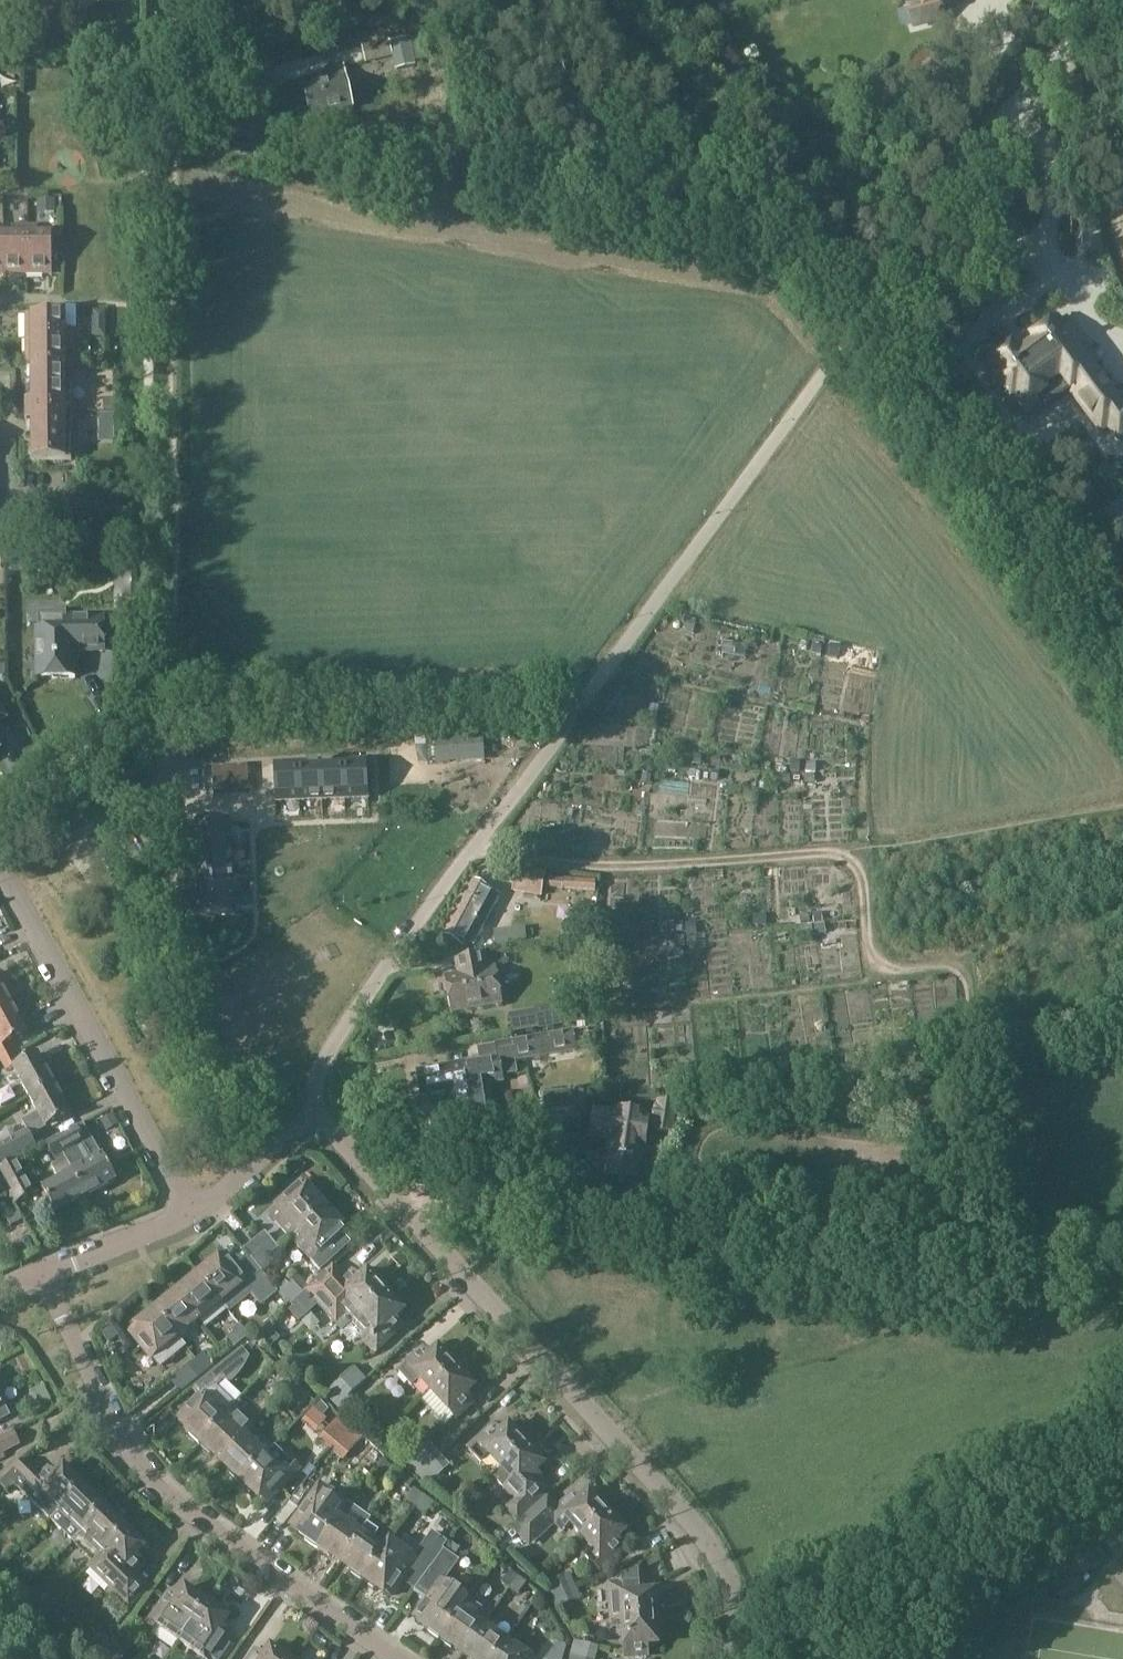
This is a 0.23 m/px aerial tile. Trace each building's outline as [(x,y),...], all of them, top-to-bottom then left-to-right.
[(112,0),(82,0),(85,11),(113,5),(112,0)] [(915,12),(906,14),(910,32),(932,27),(929,17),(942,15),(939,6),(962,0),(911,0),(915,12)] [(366,64),(392,58),(395,71),(415,66),(409,38),(389,42),(389,40),(361,47),(366,64)] [(327,81),(302,87),(308,117),(352,108),(342,64),(324,68),(327,81)] [(352,84),(360,125),(388,120),(379,78),(352,84)] [(1,180),(11,180),(11,170),(1,170),(1,180)] [(58,212),(58,199),(40,199),(39,212),(58,212)] [(19,235),(5,235),(5,275),(29,275),(28,225),(19,225),(19,235)] [(38,225),(28,225),(29,275),(52,275),(52,235),(38,236),(38,225)] [(25,315),(25,337),(25,338),(76,338),(76,328),(66,328),(66,306),(51,306),(51,315),(25,315)] [(1057,320),(1032,339),(1036,344),(1018,357),(1011,347),(990,363),(998,374),(989,379),(1010,406),(1014,403),(1024,417),(1039,406),(1041,409),(1073,386),(1099,423),(1105,419),(1117,437),(1122,433),(1122,409),(1079,350),(1084,347),(1067,323),(1062,326),(1057,320)] [(97,334),(107,335),(107,323),(100,323),(97,327),(97,334)] [(25,364),(30,364),(65,364),(65,348),(76,348),(76,338),(25,338),(25,364)] [(70,412),(70,364),(65,364),(30,364),(30,412),(70,412)] [(113,398),(103,398),(103,410),(113,410),(113,398)] [(70,459),(70,412),(30,412),(30,459),(70,459)] [(99,415),(99,426),(114,425),(114,415),(99,415)] [(35,573),(52,572),(52,557),(34,558),(35,573)] [(124,557),(112,557),(112,574),(124,574),(124,557)] [(131,607),(118,607),(118,618),(131,618),(131,607)] [(67,630),(37,630),(37,679),(76,678),(75,651),(105,651),(104,617),(67,618),(67,630)] [(686,620),(683,630),(692,632),(694,623),(686,620)] [(724,645),(722,654),(732,656),(734,646),(724,645)] [(820,655),(821,646),(812,645),(811,654),(820,655)] [(841,646),(832,645),(831,657),(840,658),(841,646)] [(435,736),(436,763),(453,762),(452,735),(435,736)] [(694,766),(701,767),(702,758),(694,757),(694,766)] [(343,761),(345,800),(369,799),(367,760),(343,761)] [(320,762),(322,801),(345,800),(343,761),(320,762)] [(298,763),(300,802),(322,801),(320,762),(298,763)] [(800,763),(792,762),(792,773),(800,773),(800,763)] [(273,764),(275,803),(300,802),(298,763),(273,764)] [(816,775),(816,765),(805,765),(806,775),(816,775)] [(703,783),(703,773),(692,773),(692,782),(703,783)] [(652,776),(642,775),(641,783),(650,784),(652,776)] [(806,786),(816,786),(815,776),(805,777),(806,786)] [(791,786),(800,786),(800,777),(791,777),(791,786)] [(192,824),(193,848),(233,847),(232,822),(192,824)] [(193,848),(194,871),(233,869),(233,847),(193,848)] [(516,867),(511,892),(541,898),(546,873),(516,867)] [(194,871),(195,893),(234,892),(233,869),(194,871)] [(597,881),(549,878),(548,889),(596,892),(597,881)] [(471,881),(457,907),(487,923),(501,897),(471,881)] [(195,893),(196,918),(235,916),(234,892),(195,893)] [(566,906),(564,933),(593,934),(594,908),(566,906)] [(463,944),(465,941),(474,946),(487,923),(457,907),(443,933),(463,944)] [(824,925),(823,915),(814,916),(815,926),(824,925)] [(765,918),(753,918),(753,929),(766,928),(765,918)] [(804,918),(803,926),(813,926),(813,919),(804,918)] [(674,935),(684,935),(684,925),(674,926),(674,935)] [(687,938),(697,936),(695,925),(685,927),(687,938)] [(816,937),(826,935),(825,926),(815,927),(816,937)] [(805,938),(813,936),(812,928),(804,929),(805,938)] [(523,929),(487,933),(489,949),(524,945),(523,929)] [(684,950),(684,940),(675,940),(675,950),(684,950)] [(686,940),(687,950),(696,949),(695,940),(686,940)] [(609,954),(608,945),(600,946),(601,954),(609,954)] [(456,974),(444,976),(450,1015),(503,1005),(496,967),(487,968),(484,955),(454,960),(456,974)] [(11,1004),(0,984),(0,1010),(11,1004)] [(0,1049),(0,1062),(13,1055),(8,1045),(27,1034),(11,1004),(0,1010),(0,1044),(2,1048),(0,1049)] [(550,1027),(550,1026),(561,1023),(558,1010),(547,1012),(547,1011),(515,1017),(519,1033),(550,1027)] [(147,1017),(136,1023),(148,1043),(158,1037),(147,1017)] [(479,1059),(462,1063),(472,1121),(496,1118),(491,1084),(503,1082),(502,1077),(514,1075),(512,1063),(577,1052),(573,1030),(495,1044),(495,1045),(477,1048),(479,1059)] [(921,1044),(922,1052),(930,1051),(929,1043),(921,1044)] [(875,1047),(877,1057),(886,1056),(885,1046),(875,1047)] [(860,1049),(862,1059),(873,1058),(871,1048),(860,1049)] [(13,1055),(0,1062),(6,1073),(13,1069),(29,1098),(54,1085),(38,1054),(19,1065),(13,1055)] [(792,1071),(794,1071),(801,1069),(802,1069),(800,1059),(790,1061),(792,1071)] [(421,1097),(449,1092),(454,1124),(472,1121),(462,1063),(417,1071),(418,1077),(414,1078),(416,1091),(420,1090),(421,1097)] [(779,1075),(789,1073),(787,1063),(777,1065),(779,1075)] [(697,1085),(706,1083),(705,1074),(696,1075),(697,1085)] [(697,1085),(695,1076),(685,1077),(687,1087),(697,1085)] [(26,1130),(31,1137),(71,1115),(54,1085),(29,1098),(38,1114),(22,1122),(26,1130)] [(609,1094),(618,1094),(617,1085),(608,1085),(609,1094)] [(545,1112),(576,1109),(574,1090),(543,1094),(545,1112)] [(679,1105),(657,1102),(653,1133),(674,1136),(679,1105)] [(603,1181),(638,1185),(644,1149),(646,1149),(650,1113),(613,1108),(613,1110),(594,1108),(589,1141),(609,1144),(603,1181)] [(99,1122),(106,1135),(119,1127),(112,1115),(99,1122)] [(472,1121),(454,1124),(447,1125),(450,1140),(474,1136),(472,1121)] [(49,1153),(52,1152),(60,1147),(64,1155),(63,1155),(65,1159),(86,1198),(117,1181),(103,1156),(87,1164),(77,1148),(85,1143),(77,1128),(45,1145),(49,1153)] [(26,1130),(0,1144),(0,1170),(17,1160),(37,1149),(31,1137),(26,1130)] [(55,1215),(86,1198),(65,1159),(51,1167),(58,1179),(41,1189),(55,1215)] [(17,1160),(0,1170),(0,1179),(7,1193),(13,1205),(35,1192),(17,1160)] [(268,1215),(289,1239),(323,1208),(302,1184),(277,1206),(277,1207),(268,1215)] [(311,1263),(320,1255),(345,1232),(323,1208),(289,1239),(311,1263)] [(279,1249),(265,1232),(243,1250),(249,1258),(262,1274),(274,1264),(269,1257),(279,1249)] [(208,1265),(197,1274),(221,1303),(228,1311),(230,1313),(252,1295),(261,1306),(263,1304),(277,1293),(278,1292),(276,1291),(262,1274),(249,1258),(235,1270),(224,1256),(210,1267),(208,1265)] [(317,1307),(341,1333),(352,1322),(385,1291),(367,1272),(359,1280),(351,1272),(345,1277),(334,1265),(332,1266),(308,1288),(289,1305),(290,1306),(292,1308),(288,1312),(299,1323),(317,1307)] [(177,1294),(199,1321),(206,1328),(228,1311),(221,1303),(197,1274),(186,1284),(188,1286),(177,1294)] [(285,1282),(276,1291),(278,1292),(289,1305),(308,1288),(298,1277),(288,1286),(285,1282)] [(354,1343),(359,1338),(373,1353),(401,1327),(394,1319),(403,1311),(385,1291),(352,1322),(341,1333),(340,1333),(349,1342),(354,1343)] [(263,1304),(276,1320),(290,1309),(277,1293),(263,1304)] [(166,1300),(156,1309),(178,1338),(199,1321),(177,1294),(168,1302),(166,1300)] [(145,1321),(131,1333),(160,1368),(186,1347),(178,1338),(156,1309),(144,1319),(145,1321)] [(228,1342),(234,1348),(249,1337),(239,1324),(230,1332),(235,1337),(228,1342)] [(111,1327),(101,1334),(109,1344),(119,1337),(111,1327)] [(270,1350),(272,1348),(280,1339),(270,1328),(261,1337),(259,1338),(259,1339),(270,1350)] [(178,1419),(192,1432),(189,1435),(199,1444),(235,1406),(217,1388),(223,1382),(226,1383),(231,1384),(235,1380),(243,1371),(250,1358),(242,1349),(195,1387),(201,1395),(178,1419)] [(420,1381),(430,1393),(456,1369),(439,1349),(429,1358),(423,1351),(398,1374),(411,1388),(420,1381)] [(214,1365),(204,1354),(171,1381),(180,1393),(214,1365)] [(366,1381),(355,1368),(326,1395),(337,1408),(366,1381)] [(465,1397),(474,1389),(456,1369),(430,1393),(454,1419),(471,1404),(465,1397)] [(296,1383),(289,1376),(278,1388),(285,1394),(296,1383)] [(285,1394),(299,1408),(310,1396),(296,1383),(285,1394)] [(338,1407),(337,1408),(344,1415),(358,1403),(351,1395),(338,1407)] [(8,1418),(1,1404),(2,1404),(0,1401),(0,1423),(8,1418)] [(313,1408),(313,1409),(323,1417),(323,1416),(329,1410),(326,1407),(319,1401),(317,1403),(313,1408)] [(212,1455),(214,1453),(224,1463),(247,1439),(246,1438),(256,1426),(235,1406),(199,1444),(212,1455)] [(318,1441),(331,1451),(349,1429),(337,1418),(318,1441)] [(501,1470),(527,1446),(509,1427),(500,1435),(494,1429),(477,1444),(501,1470)] [(361,1440),(349,1429),(331,1451),(343,1461),(361,1440)] [(5,1458),(4,1454),(21,1446),(13,1430),(0,1437),(0,1461),(5,1458)] [(247,1439),(224,1463),(232,1471),(230,1473),(241,1483),(273,1450),(255,1432),(248,1440),(247,1439)] [(406,1465),(416,1476),(439,1455),(429,1443),(406,1465)] [(517,1524),(552,1491),(536,1474),(545,1466),(527,1446),(501,1470),(492,1478),(503,1489),(504,1488),(504,1489),(503,1490),(513,1501),(504,1509),(517,1524)] [(251,1493),(253,1491),(265,1502),(288,1478),(286,1476),(296,1466),(276,1447),(273,1450),(241,1483),(251,1493)] [(450,1466),(439,1455),(416,1476),(427,1487),(450,1466)] [(394,1469),(384,1460),(375,1472),(385,1480),(394,1469)] [(15,1485),(52,1522),(70,1504),(88,1486),(74,1472),(71,1475),(64,1468),(55,1476),(49,1470),(39,1480),(21,1463),(0,1485),(0,1486),(7,1493),(15,1485)] [(292,1526),(306,1536),(304,1540),(314,1547),(336,1515),(345,1503),(322,1485),(312,1498),(292,1526)] [(70,1504),(52,1522),(72,1543),(105,1509),(95,1499),(98,1496),(88,1486),(70,1504)] [(414,1488),(405,1501),(425,1516),(435,1503),(414,1488)] [(464,1506),(464,1504),(465,1500),(461,1494),(455,1493),(450,1496),(448,1502),(449,1504),(452,1508),(458,1509),(464,1506)] [(529,1549),(554,1526),(562,1534),(572,1526),(582,1536),(607,1513),(589,1494),(581,1501),(575,1495),(560,1509),(548,1496),(511,1530),(529,1549)] [(92,1562),(93,1563),(130,1527),(118,1515),(115,1519),(105,1509),(72,1543),(92,1562)] [(585,1557),(597,1570),(623,1546),(617,1540),(625,1533),(607,1513),(582,1536),(593,1549),(585,1557)] [(329,1557),(331,1554),(342,1561),(366,1526),(356,1518),(351,1525),(336,1515),(314,1547),(329,1557)] [(366,1526),(342,1561),(352,1569),(350,1572),(362,1580),(384,1548),(373,1541),(379,1532),(367,1524),(366,1526)] [(133,1573),(143,1563),(137,1557),(145,1549),(139,1543),(143,1539),(130,1527),(93,1563),(89,1567),(111,1589),(110,1590),(128,1608),(148,1588),(133,1573)] [(416,1558),(430,1568),(443,1549),(448,1543),(433,1532),(416,1558)] [(430,1568),(416,1558),(390,1540),(384,1549),(384,1548),(362,1580),(374,1589),(377,1586),(388,1594),(401,1576),(415,1586),(413,1589),(413,1590),(415,1591),(430,1568)] [(428,1632),(439,1640),(461,1609),(468,1598),(444,1581),(459,1560),(443,1549),(430,1568),(415,1591),(428,1600),(414,1619),(430,1630),(428,1632)] [(609,1622),(621,1621),(657,1619),(655,1593),(643,1594),(642,1581),(641,1565),(618,1575),(618,1582),(607,1583),(609,1622)] [(501,1584),(509,1590),(518,1577),(510,1571),(501,1584)] [(570,1575),(545,1586),(552,1600),(570,1592),(577,1589),(570,1575)] [(509,1590),(518,1596),(527,1583),(518,1577),(509,1590)] [(172,1590),(149,1621),(180,1643),(209,1600),(195,1590),(194,1592),(185,1586),(179,1596),(172,1590)] [(7,1614),(17,1597),(7,1591),(0,1604),(0,1610),(7,1614)] [(565,1624),(581,1618),(570,1592),(552,1600),(565,1624)] [(27,1602),(17,1597),(7,1614),(17,1619),(27,1602)] [(233,1634),(222,1625),(228,1617),(221,1612),(223,1609),(209,1600),(180,1643),(202,1658),(215,1658),(233,1634)] [(454,1647),(463,1653),(483,1624),(461,1609),(439,1640),(453,1649),(454,1647)] [(621,1621),(624,1657),(647,1656),(647,1645),(658,1645),(657,1619),(621,1621)] [(506,1640),(483,1624),(463,1653),(471,1658),(493,1658),(506,1640)] [(89,1658),(101,1658),(113,1643),(102,1635),(86,1657),(89,1658)] [(506,1640),(493,1658),(533,1658),(506,1640)] [(566,1647),(559,1642),(547,1658),(563,1658),(566,1647)] [(586,1658),(596,1658),(598,1648),(574,1642),(571,1655),(586,1658)] [(113,1643),(101,1658),(118,1658),(124,1651),(113,1643)] [(281,1650),(279,1653),(271,1647),(264,1657),(257,1652),(252,1658),(294,1658),(281,1650)]
